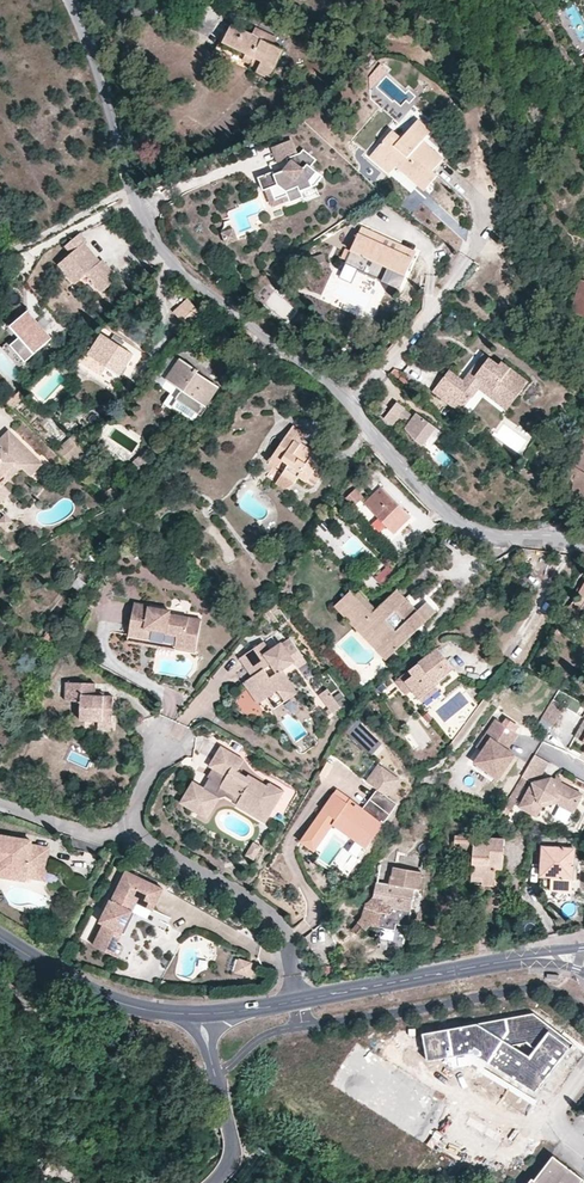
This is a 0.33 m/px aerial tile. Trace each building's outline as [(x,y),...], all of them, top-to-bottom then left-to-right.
[(273,45),(252,35),(232,24),(222,43),(253,58),(248,69),(269,79),(283,50),(273,45)] [(256,27),(252,35),(273,45),(277,38),(256,27)] [(392,129),(368,157),(388,174),(395,167),(423,190),(437,175),(432,171),(442,158),(423,140),(430,131),(417,119),(410,129),(402,137),(392,129)] [(410,129),(400,121),(392,129),(402,137),(410,129)] [(269,151),(275,164),(284,160),(287,166),(282,174),(271,178),(270,175),(257,183),(262,194),(265,193),(276,187),(286,192),(291,200),(292,203),(305,197),(302,191),(316,185),(321,173),(308,167),(311,159),(298,152),(292,155),(286,143),(269,151)] [(284,160),(275,164),(267,169),(270,175),(271,178),(282,174),(287,166),(284,160)] [(320,193),(316,185),(302,191),(305,197),(306,200),(320,193)] [(276,187),(265,193),(274,209),(291,200),(286,192),(276,187)] [(361,227),(350,252),(346,261),(344,266),(399,289),(416,253),(361,227)] [(81,234),(68,248),(75,254),(63,266),(81,284),(84,281),(92,274),(109,290),(123,275),(106,258),(102,263),(84,246),(88,241),(81,234)] [(240,246),(235,236),(225,242),(230,252),(240,246)] [(346,261),(350,252),(345,249),(340,258),(346,261)] [(583,271),(570,313),(583,317),(583,271)] [(84,281),(101,298),(109,290),(92,274),(84,281)] [(202,314),(188,300),(174,312),(188,327),(202,314)] [(54,340),(31,313),(10,330),(18,340),(12,346),(27,364),(54,340)] [(133,354),(102,334),(88,354),(121,375),(133,354)] [(506,411),(527,381),(501,362),(498,365),(483,353),(461,380),(449,370),(432,392),(459,413),(478,390),(506,411)] [(199,370),(180,358),(166,380),(207,407),(219,388),(197,373),(199,370)] [(421,447),(434,430),(417,416),(413,420),(404,412),(406,410),(397,403),(384,419),(393,426),(400,418),(409,425),(405,430),(414,442),(421,447)] [(294,426),(287,436),(300,445),(301,443),(307,434),(294,426)] [(440,435),(434,430),(421,447),(426,452),(440,435)] [(3,439),(8,445),(4,449),(0,453),(0,501),(10,491),(1,481),(5,476),(10,481),(24,469),(33,477),(40,469),(35,465),(40,460),(33,453),(29,456),(24,451),(27,447),(11,432),(3,439)] [(69,436),(57,449),(74,466),(87,453),(69,436)] [(300,445),(287,436),(269,462),(276,468),(282,461),(288,465),(276,484),(284,490),(294,483),(298,477),(305,483),(310,477),(317,482),(326,470),(318,465),(323,457),(306,447),(304,450),(299,447),(300,445)] [(3,439),(0,442),(0,444),(4,449),(8,445),(3,439)] [(33,453),(27,447),(24,451),(29,456),(33,453)] [(153,462),(146,453),(134,462),(142,471),(153,462)] [(45,464),(40,460),(35,465),(40,469),(45,464)] [(272,469),(265,464),(262,470),(268,474),(272,469)] [(368,493),(359,484),(346,497),(355,506),(368,493)] [(412,517),(382,486),(364,504),(393,534),(412,517)] [(10,491),(0,501),(0,507),(13,494),(10,491)] [(13,522),(6,513),(0,518),(0,523),(5,529),(13,522)] [(313,531),(337,553),(340,550),(331,542),(336,536),(321,522),(313,531)] [(383,587),(397,573),(389,566),(376,579),(383,587)] [(574,600),(576,602),(575,606),(570,604),(559,623),(568,629),(581,609),(583,611),(583,583),(574,600)] [(426,621),(397,589),(376,609),(359,591),(356,594),(351,589),(336,604),(386,658),(426,621)] [(137,601),(130,634),(151,638),(152,628),(179,633),(177,645),(197,649),(204,618),(173,612),(172,609),(152,605),(152,603),(137,601)] [(151,638),(130,634),(129,638),(197,652),(197,649),(177,645),(179,633),(152,628),(151,638)] [(243,656),(250,666),(253,664),(260,673),(256,675),(246,682),(253,691),(260,686),(269,698),(279,691),(287,702),(300,693),(285,670),(298,661),(285,642),(274,650),(267,640),(243,656)] [(454,669),(436,648),(409,670),(413,675),(405,682),(422,703),(439,689),(436,684),(454,669)] [(253,664),(250,666),(256,675),(260,673),(253,664)] [(95,692),(95,689),(95,681),(67,680),(66,698),(82,699),(81,718),(101,718),(113,719),(114,693),(104,693),(95,692)] [(261,703),(269,698),(260,686),(253,691),(261,703)] [(342,709),(333,695),(325,701),(334,714),(342,709)] [(564,706),(553,700),(541,720),(552,726),(564,706)] [(113,719),(101,718),(100,727),(113,728),(113,719)] [(574,737),(583,742),(583,719),(574,737)] [(496,721),(484,737),(490,741),(481,753),(473,765),(497,781),(515,757),(506,751),(502,748),(513,733),(496,721)] [(517,737),(513,733),(502,748),(506,751),(517,737)] [(490,741),(484,737),(476,749),(481,753),(490,741)] [(210,764),(213,766),(218,770),(213,778),(209,776),(203,786),(196,797),(190,794),(184,803),(196,810),(201,801),(207,805),(216,791),(224,789),(238,798),(237,801),(248,808),(247,810),(265,821),(283,792),(270,783),(268,786),(248,774),(247,776),(238,771),(245,758),(222,744),(210,764)] [(549,766),(534,758),(520,779),(531,785),(519,808),(532,816),(539,804),(557,800),(558,806),(573,814),(583,796),(550,779),(541,782),(549,766)] [(218,770),(213,766),(208,774),(209,776),(213,778),(218,770)] [(369,786),(382,769),(379,767),(367,784),(369,786)] [(400,782),(382,769),(369,786),(378,792),(363,811),(351,802),(348,806),(335,796),(300,842),(313,852),(332,826),(338,819),(361,836),(355,843),(347,854),(358,862),(398,807),(387,799),(400,782)] [(196,797),(203,786),(193,780),(180,800),(184,803),(190,794),(196,797)] [(227,795),(237,801),(238,798),(224,789),(216,791),(207,805),(201,801),(196,810),(206,816),(219,796),(227,795)] [(348,806),(351,802),(338,792),(335,796),(348,806)] [(539,804),(532,816),(536,818),(541,811),(558,806),(557,800),(539,804)] [(332,826),(355,843),(361,836),(338,819),(332,826)] [(496,820),(493,819),(492,838),(455,836),(454,850),(472,852),(470,885),(495,887),(496,869),(502,869),(504,840),(515,840),(516,826),(504,824),(496,820)] [(10,838),(0,836),(0,868),(2,868),(0,877),(25,882),(26,878),(43,882),(49,850),(30,846),(29,851),(8,847),(10,838)] [(532,836),(532,849),(541,850),(542,847),(574,847),(574,838),(532,836)] [(31,842),(10,838),(8,847),(29,851),(30,846),(31,842)] [(259,847),(252,843),(244,854),(251,859),(259,847)] [(542,847),(541,850),(540,889),(572,890),(574,847),(542,847)] [(367,906),(365,934),(398,936),(398,930),(411,931),(412,918),(417,918),(418,897),(424,898),(426,861),(393,859),(393,868),(382,867),(381,887),(376,887),(375,906),(367,906)] [(139,898),(156,906),(164,890),(127,873),(113,901),(111,900),(100,923),(104,926),(94,946),(119,958),(124,948),(118,945),(115,943),(120,934),(122,935),(133,912),(137,903),(139,898)] [(153,911),(156,906),(139,898),(137,903),(153,911)] [(572,901),(563,906),(568,916),(577,911),(572,901)] [(136,913),(133,912),(122,935),(124,936),(136,913)] [(246,975),(249,961),(241,959),(238,972),(246,975)] [(536,1014),(425,1033),(428,1058),(476,1053),(542,1090),(575,1040),(536,1014)] [(553,1162),(537,1182),(580,1182),(553,1162)]
